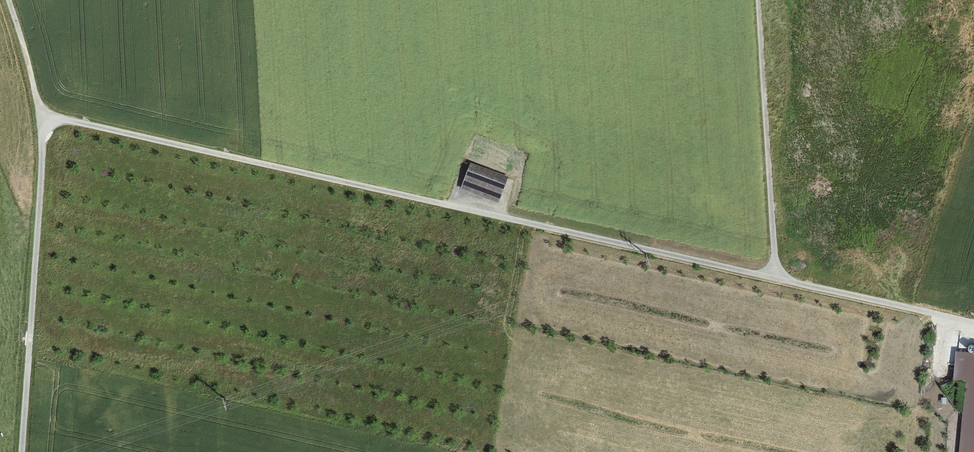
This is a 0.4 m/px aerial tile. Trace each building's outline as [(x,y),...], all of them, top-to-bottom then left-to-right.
[(460,189),(498,202),(508,176),(470,163),(460,189)] [(973,367),(973,352),(954,350),(951,380),(964,381),(965,366),(973,367)] [(965,366),(964,381),(957,451),(973,451),(973,367),(965,366)]
